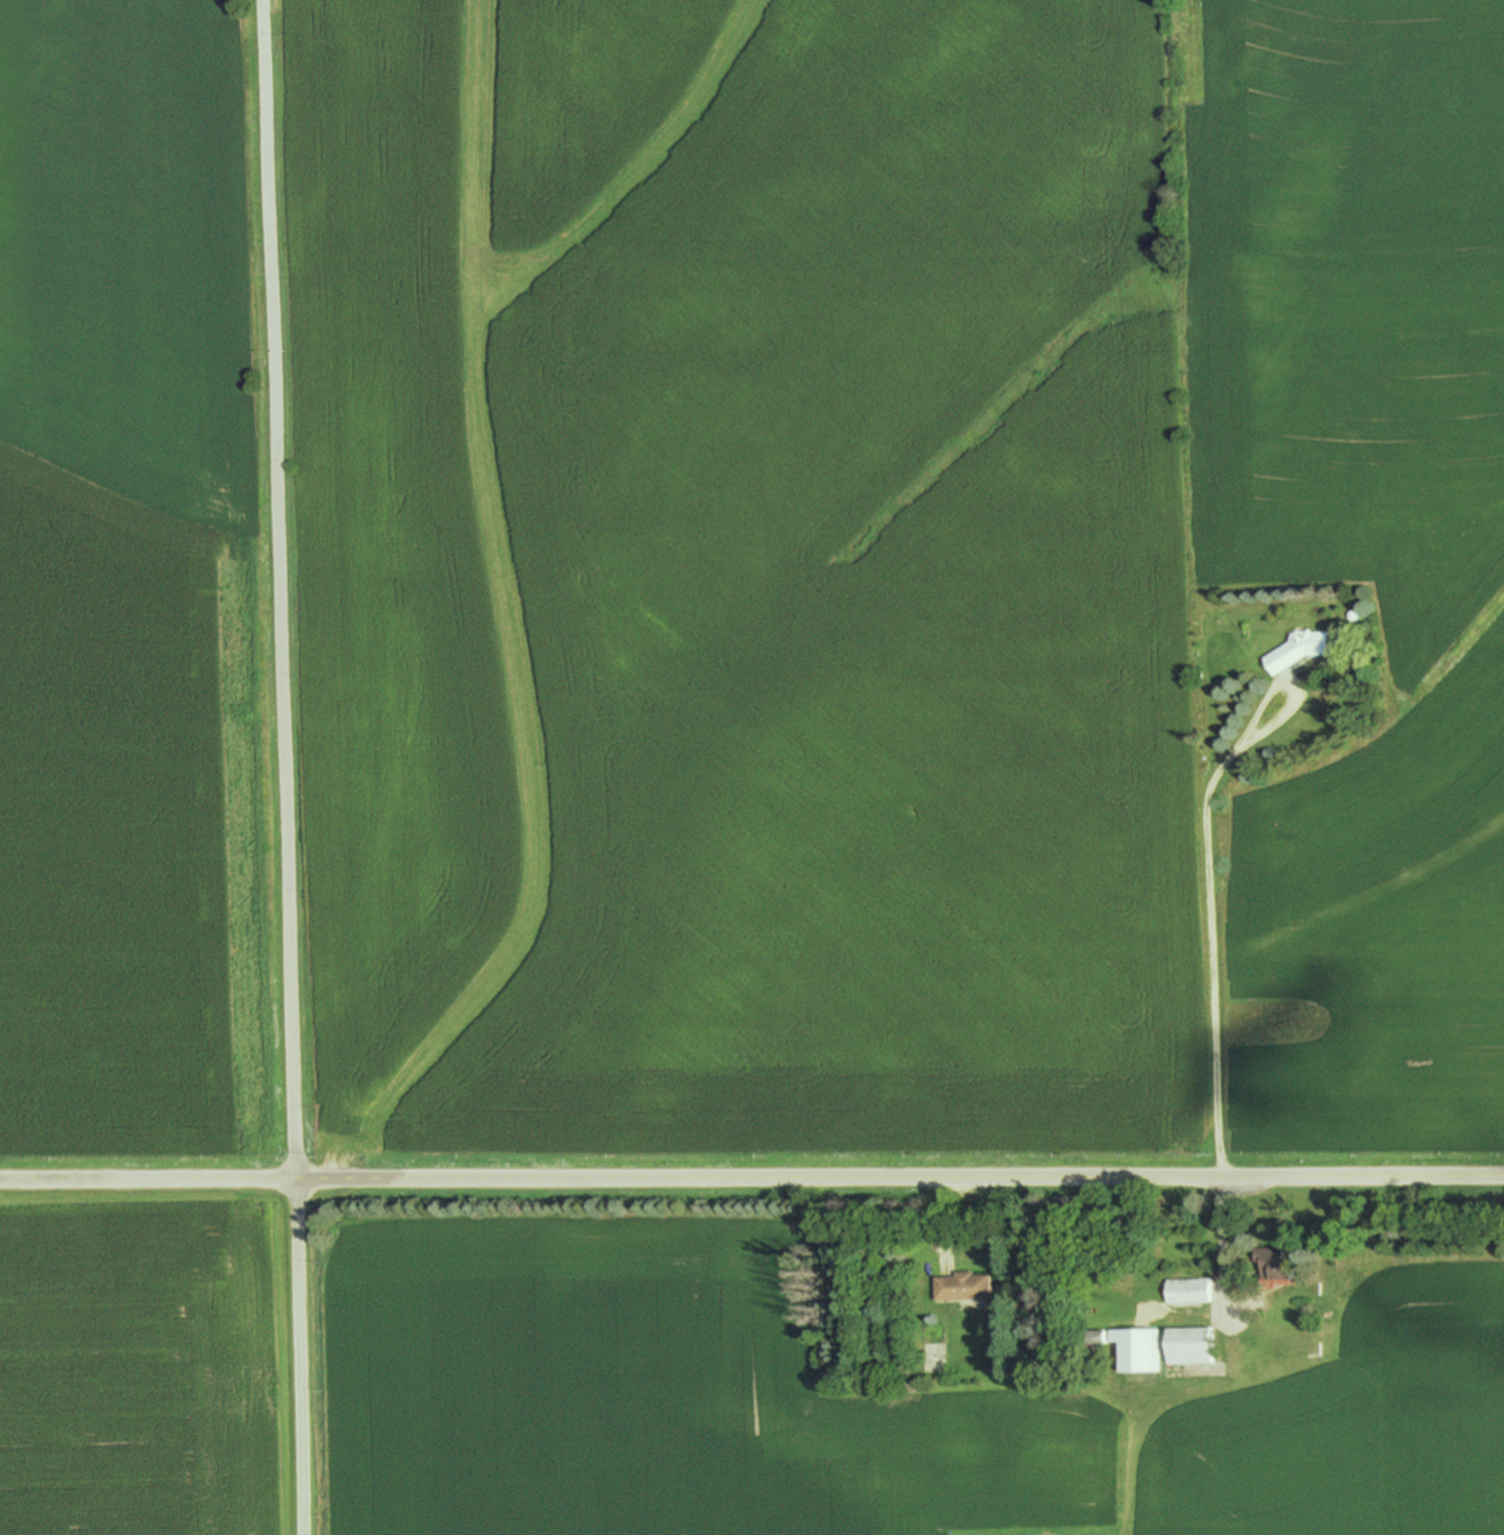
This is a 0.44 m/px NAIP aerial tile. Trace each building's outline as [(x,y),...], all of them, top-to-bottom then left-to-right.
[(1290,631),(1291,648),(1269,649),(1269,662),(1331,660),(1331,630),(1290,631)] [(1261,1247),(1261,1280),(1297,1280),(1297,1258),(1286,1258),(1286,1247),(1261,1247)] [(936,1300),(990,1299),(990,1273),(935,1275),(936,1300)] [(1211,1301),(1211,1277),(1167,1277),(1167,1301),(1211,1301)] [(1215,1327),(1170,1328),(1170,1364),(1216,1362),(1215,1327)] [(1120,1373),(1160,1372),(1159,1328),(1107,1330),(1107,1341),(1119,1340),(1120,1373)]
